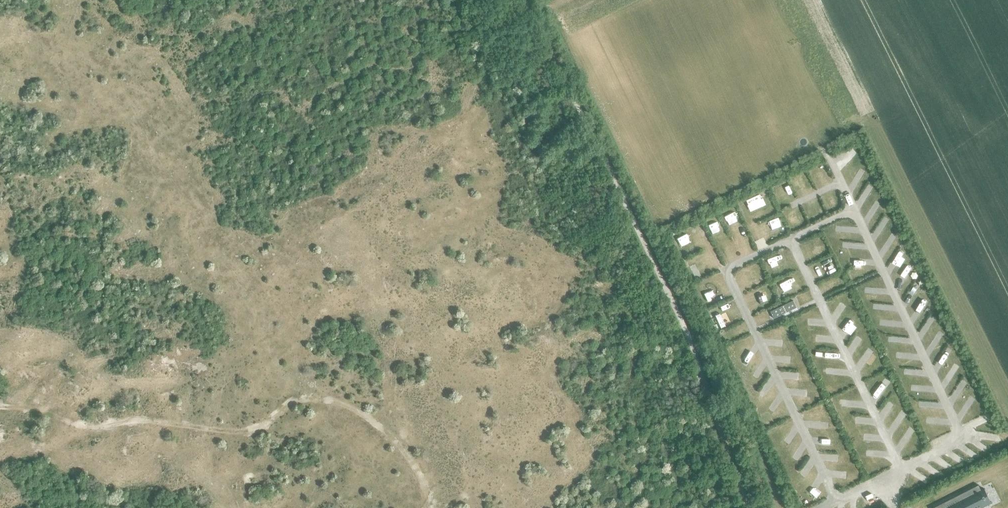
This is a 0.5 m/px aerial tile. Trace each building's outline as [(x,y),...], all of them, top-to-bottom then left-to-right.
[(782,306),(770,312),(774,319),(785,313),(797,308),(793,301),(782,306)] [(934,507),(982,507),(989,504),(979,485),(934,507)]
